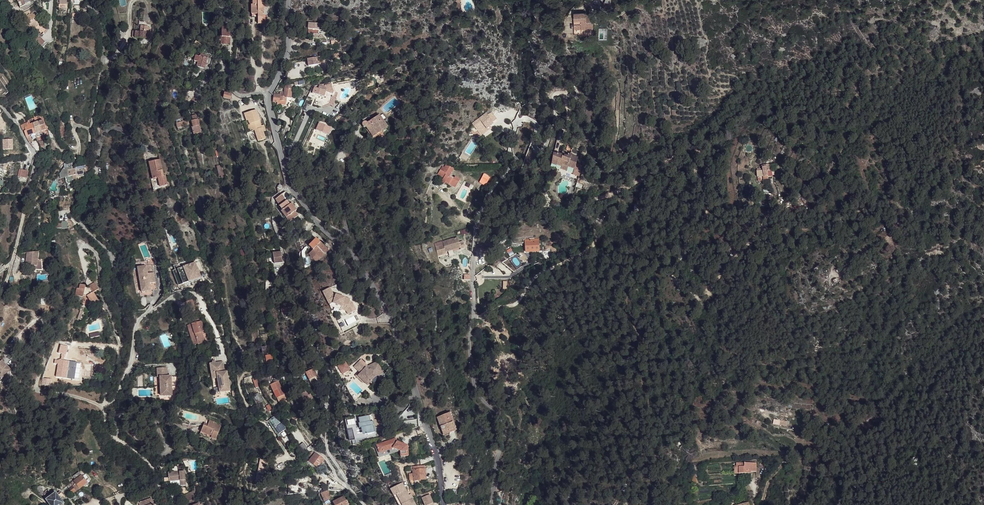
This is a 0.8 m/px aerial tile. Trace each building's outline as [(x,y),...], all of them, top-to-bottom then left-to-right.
[(19,5),(20,8),(31,3),(30,0),(17,0),(19,5)] [(262,17),(262,12),(264,12),(264,7),(264,5),(267,5),(267,2),(264,2),(264,0),(253,0),(253,4),(251,4),(251,17),(262,17)] [(25,21),(33,28),(41,19),(37,16),(38,15),(36,14),(37,13),(35,11),(32,15),(31,14),(30,15),(29,14),(27,16),(26,15),(22,19),(25,21)] [(572,12),(572,20),(579,20),(579,28),(591,28),(591,14),(584,14),(584,12),(572,12)] [(579,20),(572,20),(572,34),(591,31),(591,28),(579,28),(579,20)] [(317,24),(306,23),(305,34),(316,34),(316,30),(319,30),(320,24),(317,24)] [(133,31),(132,37),(150,39),(150,33),(147,33),(148,26),(141,26),(141,32),(133,31)] [(223,38),(230,38),(230,26),(222,26),(222,38),(223,38)] [(32,37),(39,46),(42,44),(34,35),(32,37)] [(196,47),(199,49),(202,45),(196,41),(193,46),(196,47)] [(207,59),(196,56),(194,61),(198,62),(197,66),(204,69),(207,59)] [(317,56),(305,59),(306,66),(318,63),(317,56)] [(284,105),(284,102),(284,97),(288,97),(290,88),(290,87),(283,86),(283,88),(282,93),(278,92),(277,95),(272,95),(272,102),(277,103),(276,104),(284,105)] [(257,109),(245,113),(247,120),(246,121),(250,132),(256,130),(259,141),(267,138),(264,131),(267,130),(265,124),(262,125),(260,126),(258,121),(261,120),(257,109)] [(383,122),(374,111),(362,121),(361,120),(358,119),(356,123),(358,126),(361,126),(362,124),(370,133),(379,126),(383,122)] [(489,111),(485,115),(490,122),(495,119),(489,111)] [(485,115),(485,114),(482,116),(481,115),(470,124),(471,125),(475,130),(479,135),(486,129),(485,128),(488,125),(491,123),(490,122),(485,115)] [(40,131),(41,131),(42,132),(46,130),(43,121),(38,123),(40,131)] [(330,128),(318,122),(314,128),(326,134),(330,128)] [(29,136),(36,133),(33,124),(30,125),(30,123),(26,123),(20,126),(22,132),(24,132),(26,137),(29,136)] [(201,133),(199,126),(194,128),(192,128),(194,135),(201,133)] [(13,150),(13,139),(2,140),(2,150),(13,150)] [(576,157),(566,154),(566,156),(562,155),(561,156),(560,156),(559,154),(551,153),(550,162),(548,167),(553,168),(554,165),(560,166),(558,171),(564,173),(566,166),(573,168),(576,157)] [(159,187),(168,185),(166,176),(164,176),(160,160),(148,163),(152,179),(157,178),(159,187)] [(444,163),(443,165),(441,164),(437,170),(442,174),(440,178),(443,181),(445,179),(453,184),(459,176),(454,173),(452,174),(448,172),(450,168),(451,166),(448,164),(444,163)] [(769,164),(761,166),(762,168),(763,172),(759,172),(760,177),(763,176),(764,180),(768,179),(767,177),(772,176),(769,164)] [(60,177),(65,177),(66,182),(69,185),(71,183),(76,182),(77,182),(79,184),(82,181),(81,177),(84,177),(84,173),(87,172),(86,167),(72,169),(72,167),(64,168),(60,174),(60,177)] [(27,170),(23,169),(21,177),(20,181),(27,182),(29,171),(27,170)] [(482,170),(477,179),(483,182),(488,173),(482,170)] [(157,178),(152,179),(151,179),(153,190),(160,189),(159,187),(157,178)] [(286,201),(281,194),(280,196),(279,197),(278,198),(277,200),(280,205),(286,201)] [(49,209),(52,202),(46,200),(43,207),(49,209)] [(280,205),(280,206),(283,210),(281,211),(289,222),(298,216),(295,212),(297,211),(291,203),(289,205),(286,201),(280,205)] [(314,238),(307,246),(311,251),(318,257),(326,250),(319,243),(314,238)] [(453,239),(438,242),(439,246),(431,248),(433,257),(440,255),(440,252),(447,251),(455,249),(456,251),(460,250),(458,243),(455,244),(453,239)] [(536,239),(523,241),(524,251),(538,248),(536,239)] [(246,249),(240,250),(241,257),(248,255),(246,249)] [(318,257),(311,251),(307,255),(313,261),(318,257)] [(37,261),(38,253),(30,252),(27,252),(26,255),(29,256),(29,257),(26,256),(24,265),(32,267),(31,269),(40,271),(41,262),(37,261)] [(282,262),(281,252),(273,253),(274,263),(282,262)] [(196,264),(184,269),(189,283),(201,278),(196,264)] [(146,266),(137,267),(142,292),(150,291),(149,283),(155,282),(153,272),(147,273),(146,266)] [(76,288),(74,295),(82,297),(83,295),(87,296),(91,304),(97,301),(93,293),(98,290),(94,283),(88,286),(89,288),(85,287),(85,286),(80,284),(78,289),(76,288)] [(330,288),(322,292),(329,305),(332,304),(342,307),(341,310),(346,311),(348,315),(356,311),(352,303),(349,302),(344,300),(345,298),(333,294),(330,288)] [(186,302),(189,313),(196,311),(193,300),(186,302)] [(204,331),(201,321),(189,325),(191,330),(193,329),(198,344),(205,342),(202,332),(204,331)] [(191,330),(189,325),(188,326),(193,345),(198,344),(193,329),(191,330)] [(59,352),(66,354),(68,346),(61,344),(59,352)] [(269,347),(262,348),(263,355),(265,355),(266,363),(272,362),(271,356),(270,356),(269,347)] [(59,359),(56,376),(67,378),(69,361),(59,359)] [(2,378),(12,370),(3,360),(0,362),(0,376),(2,378)] [(361,360),(355,366),(359,370),(361,368),(363,370),(360,373),(358,376),(362,380),(363,379),(368,385),(376,376),(383,373),(378,362),(366,368),(363,365),(365,363),(361,360)] [(224,361),(211,363),(212,374),(218,373),(219,378),(221,392),(231,390),(228,371),(225,371),(224,361)] [(345,362),(337,367),(342,376),(350,370),(345,362)] [(168,367),(158,367),(158,376),(161,376),(162,395),(173,394),(172,375),(168,375),(168,367)] [(319,381),(313,369),(306,373),(312,385),(319,381)] [(269,375),(259,378),(261,384),(267,382),(270,381),(269,378),(269,375)] [(283,395),(284,395),(278,382),(271,384),(270,385),(276,398),(277,398),(283,395)] [(312,400),(312,399),(310,397),(307,392),(300,396),(305,404),(312,400)] [(263,401),(258,393),(252,397),(257,405),(263,401)] [(434,414),(439,432),(444,430),(444,431),(447,430),(447,429),(451,428),(445,410),(434,414)] [(275,416),(269,420),(273,425),(275,423),(277,426),(280,424),(276,418),(275,416)] [(370,422),(369,416),(358,418),(359,424),(358,424),(359,428),(360,428),(362,435),(374,433),(372,425),(373,425),(373,422),(370,422)] [(204,425),(202,431),(213,435),(212,437),(217,439),(222,425),(215,423),(215,422),(211,420),(208,426),(204,425)] [(791,430),(771,427),(770,434),(779,435),(779,434),(784,435),(785,433),(791,436),(791,430)] [(396,439),(375,446),(378,455),(393,448),(400,451),(400,456),(408,456),(408,446),(401,444),(397,443),(398,442),(397,442),(396,439)] [(299,446),(304,451),(309,448),(304,442),(299,446)] [(309,461),(318,468),(324,459),(315,453),(314,454),(309,461)] [(755,462),(735,463),(735,467),(738,467),(739,473),(748,473),(748,472),(755,471),(755,462)] [(413,470),(413,474),(409,474),(409,480),(410,481),(414,481),(414,480),(418,480),(419,484),(425,484),(425,480),(425,469),(420,469),(413,470)] [(169,472),(170,481),(177,480),(177,478),(181,478),(181,480),(182,485),(187,485),(186,470),(169,472)] [(67,480),(70,484),(72,487),(76,492),(87,483),(81,475),(81,474),(78,472),(72,476),(67,480)] [(47,478),(45,484),(55,487),(57,481),(47,478)] [(393,488),(402,504),(415,504),(412,499),(413,499),(411,494),(409,495),(402,483),(393,488)] [(393,488),(390,489),(393,496),(398,504),(402,504),(393,488)] [(45,494),(44,492),(42,493),(46,499),(55,493),(52,489),(49,491),(45,494)] [(321,493),(324,501),(331,498),(328,490),(321,493)] [(184,495),(187,502),(189,501),(191,504),(202,504),(201,504),(200,502),(198,503),(196,498),(197,498),(194,491),(184,495)] [(55,493),(46,499),(46,500),(50,504),(62,504),(64,504),(62,501),(59,496),(56,494),(55,492),(55,493)] [(423,494),(424,497),(427,504),(428,504),(430,504),(432,503),(429,495),(428,494),(427,492),(423,494)] [(334,504),(348,504),(343,497),(333,502),(334,504)]
